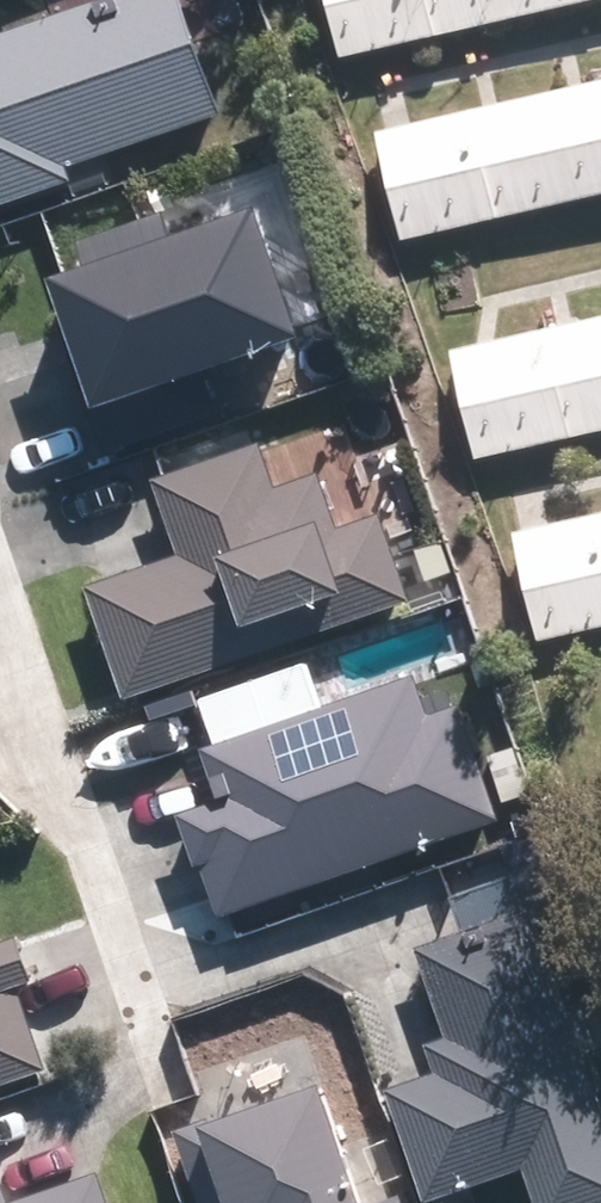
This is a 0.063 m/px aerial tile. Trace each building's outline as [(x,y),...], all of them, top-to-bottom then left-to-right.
[(0,26),(0,194),(77,167),(74,157),(226,105),(190,0),(76,0),(0,26)] [(348,42),(519,0),(337,0),(348,42)] [(393,142),(414,224),(600,177),(600,90),(393,142)] [(170,202),(86,230),(94,254),(56,266),(114,437),(224,400),(209,357),(310,323),(269,200),(179,230),(170,202)] [(476,352),(496,441),(600,418),(600,324),(476,352)] [(265,429),(159,466),(186,543),(92,575),(130,685),(417,586),(386,498),(345,512),(327,460),(282,476),(265,429)] [(533,544),(553,624),(600,613),(600,527),(533,544)] [(418,663),(209,734),(225,782),(183,796),(220,904),(507,806),(469,698),(434,710),(418,663)] [(422,932),(452,1025),(432,1031),(442,1061),(395,1076),(432,1188),(531,1156),(546,1202),(572,1202),(600,1194),(600,1087),(538,894),(422,932)] [(50,1052),(21,966),(35,961),(23,923),(0,931),(0,1068),(50,1052)] [(180,1115),(208,1202),(414,1202),(407,1181),(371,1192),(331,1067),(180,1115)] [(107,1159),(15,1188),(0,1142),(0,1202),(121,1202),(107,1159)]
